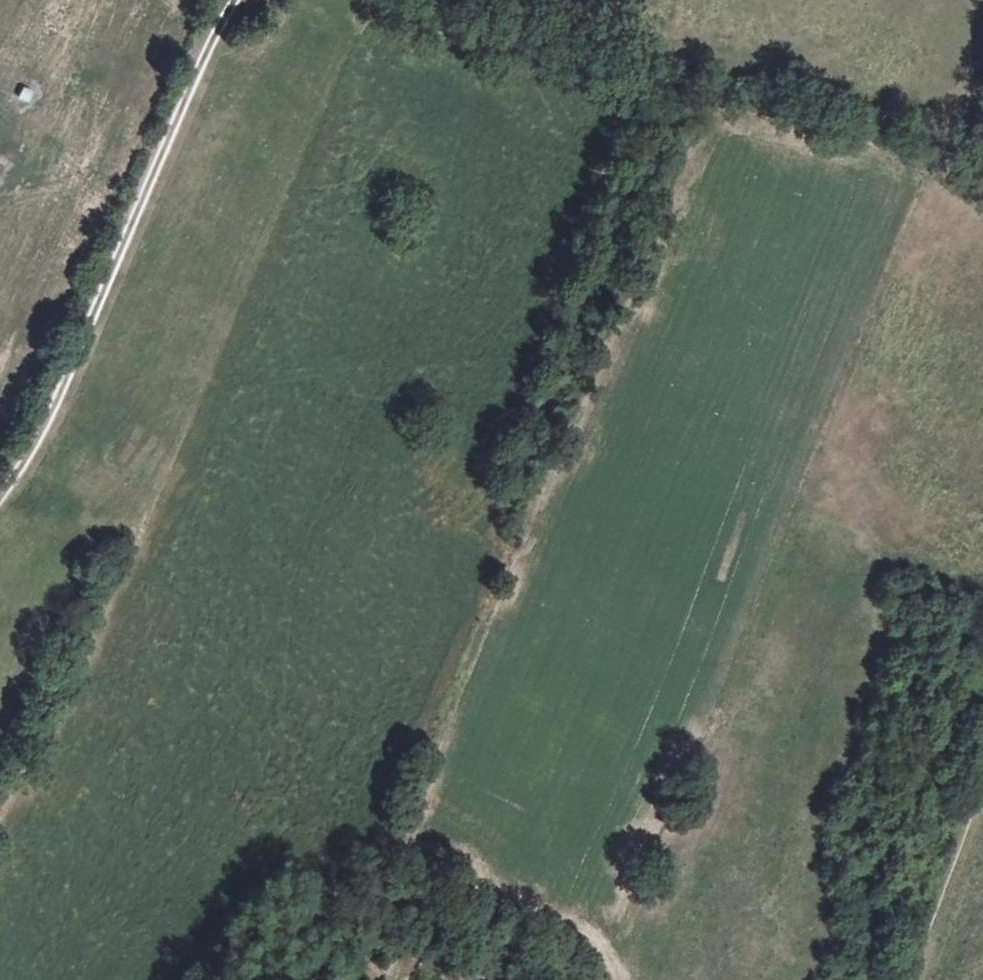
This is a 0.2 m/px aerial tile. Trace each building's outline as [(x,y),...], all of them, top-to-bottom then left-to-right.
[(449,971),(445,979),(465,979),(465,978),(449,971)]
